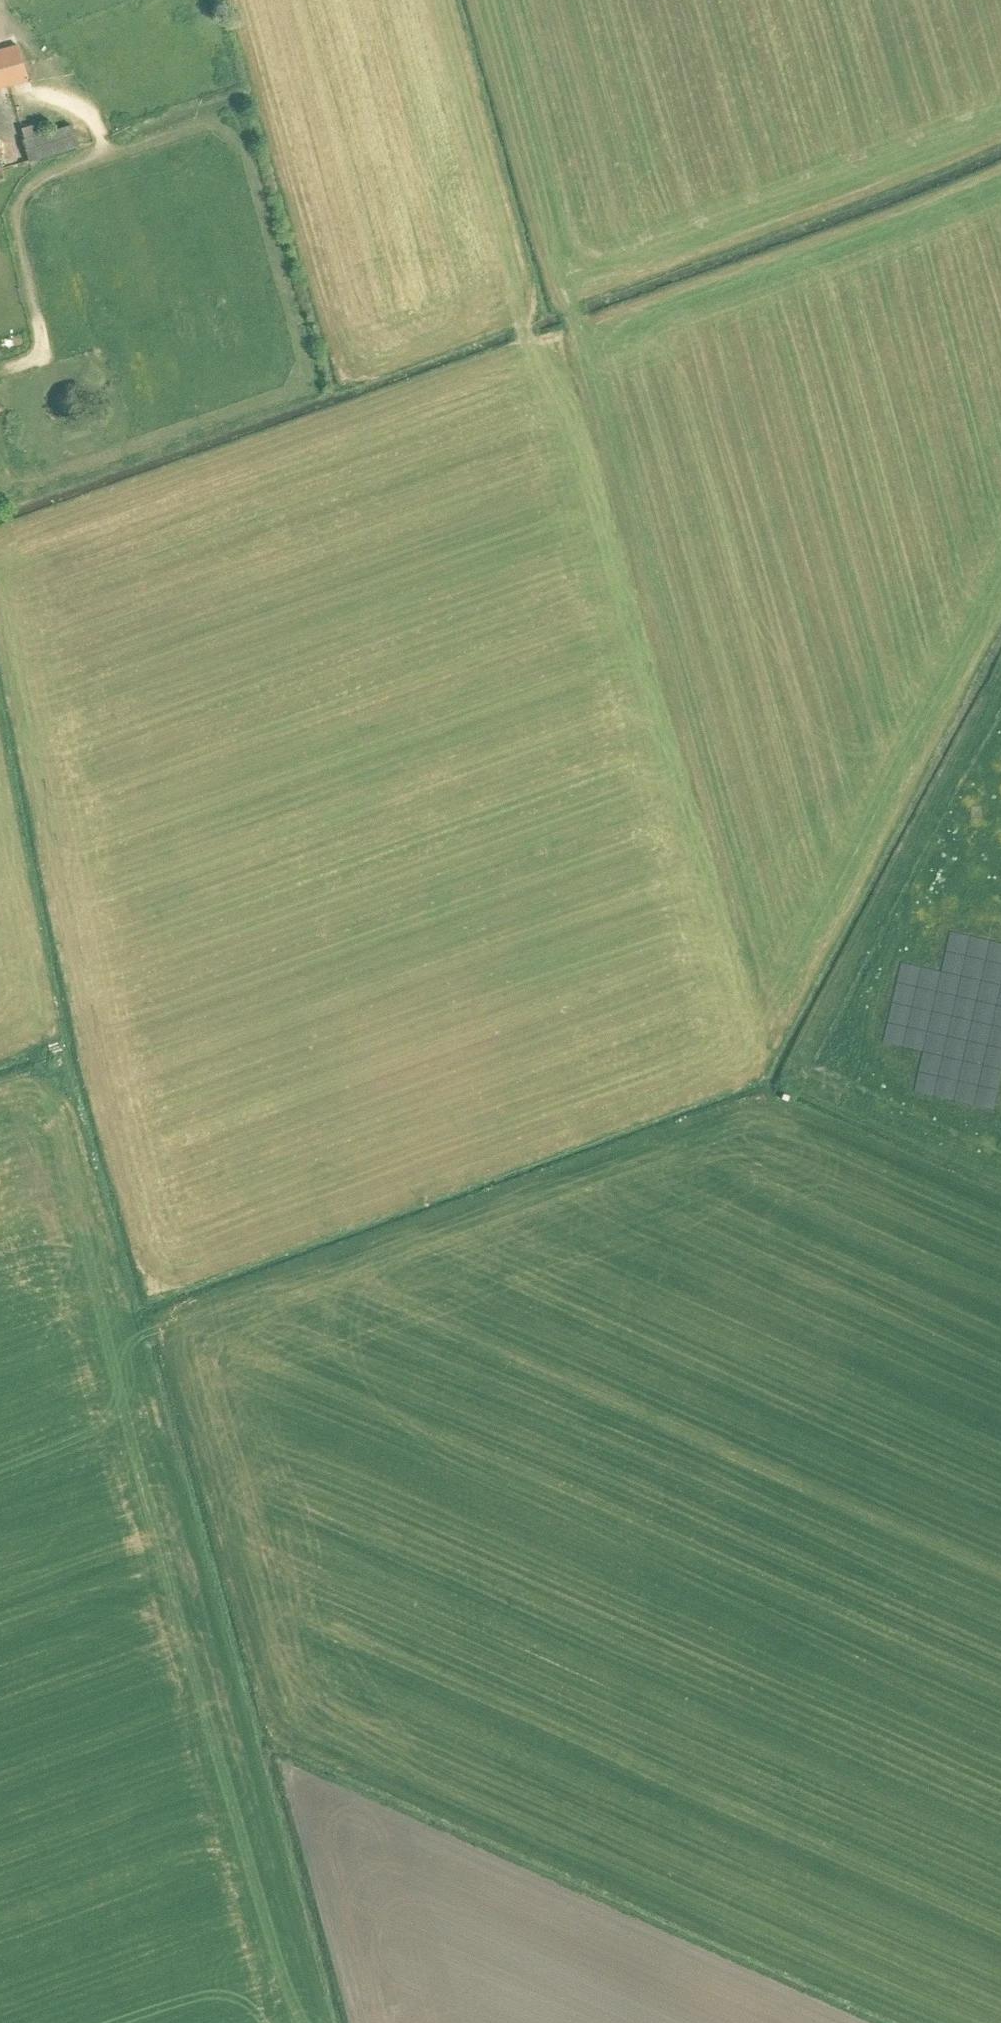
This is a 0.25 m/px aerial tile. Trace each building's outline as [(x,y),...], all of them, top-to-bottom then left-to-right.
[(18,45),(0,50),(0,88),(28,80),(18,45)] [(19,129),(22,139),(40,134),(37,124),(19,129)] [(40,134),(22,139),(29,162),(80,147),(72,124),(40,134)] [(900,962),(882,1042),(922,1051),(913,1092),(993,1110),(1000,1075),(1000,943),(949,931),(940,971),(900,962)]
